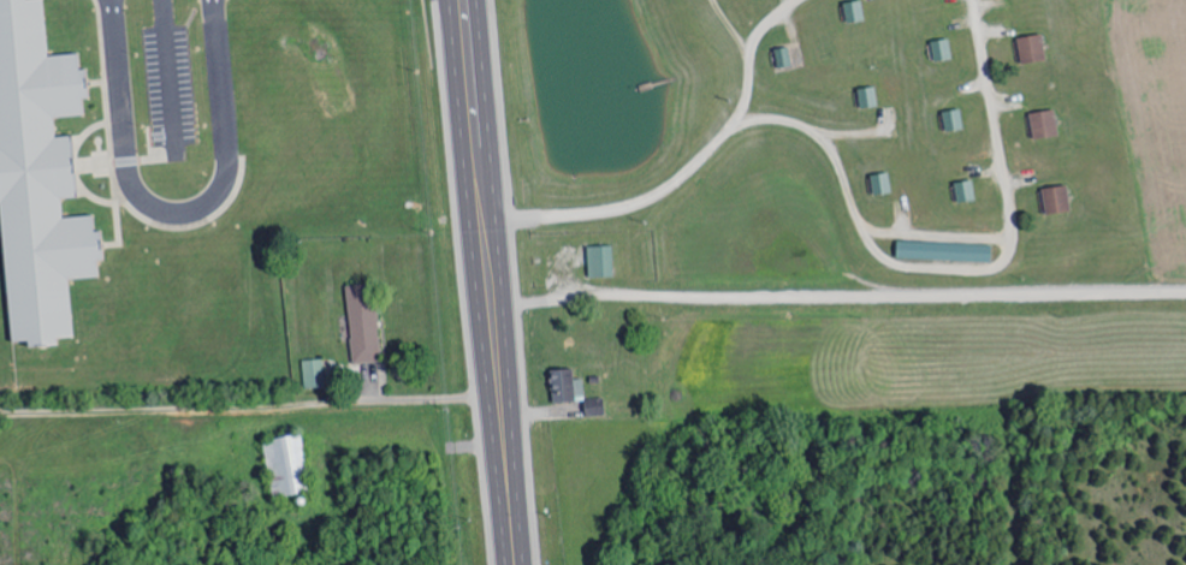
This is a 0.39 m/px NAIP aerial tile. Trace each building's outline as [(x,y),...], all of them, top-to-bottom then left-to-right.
[(12,344),(29,341),(30,350),(63,347),(61,339),(76,338),(71,279),(101,276),(100,260),(106,258),(103,231),(95,232),(94,215),(65,218),(63,197),(79,196),(73,133),(58,136),(57,118),(85,115),(84,97),(90,97),(88,70),(79,71),(78,54),(48,56),(43,0),(29,0),(0,0),(0,206),(12,344)] [(847,2),(848,22),(866,20),(864,1),(847,2)] [(1019,39),(1024,65),(1050,59),(1045,33),(1019,39)] [(932,42),(937,62),(954,58),(950,38),(932,42)] [(1061,135),(1057,110),(1032,113),(1035,139),(1061,135)] [(894,192),(890,172),(872,176),(876,196),(894,192)] [(957,183),(961,203),(978,200),(974,180),(957,183)] [(1044,188),(1047,215),(1073,212),(1070,185),(1044,188)] [(899,259),(993,262),(994,244),(900,241),(899,259)] [(590,278),(616,277),(615,246),(589,247),(590,278)] [(349,284),(352,363),(381,362),(378,283),(349,284)] [(304,360),(305,388),(326,387),(324,358),(304,360)] [(584,379),(576,379),(575,369),(551,370),(553,403),(586,401),(584,379)] [(275,497),(313,490),(302,432),(265,438),(275,497)]
